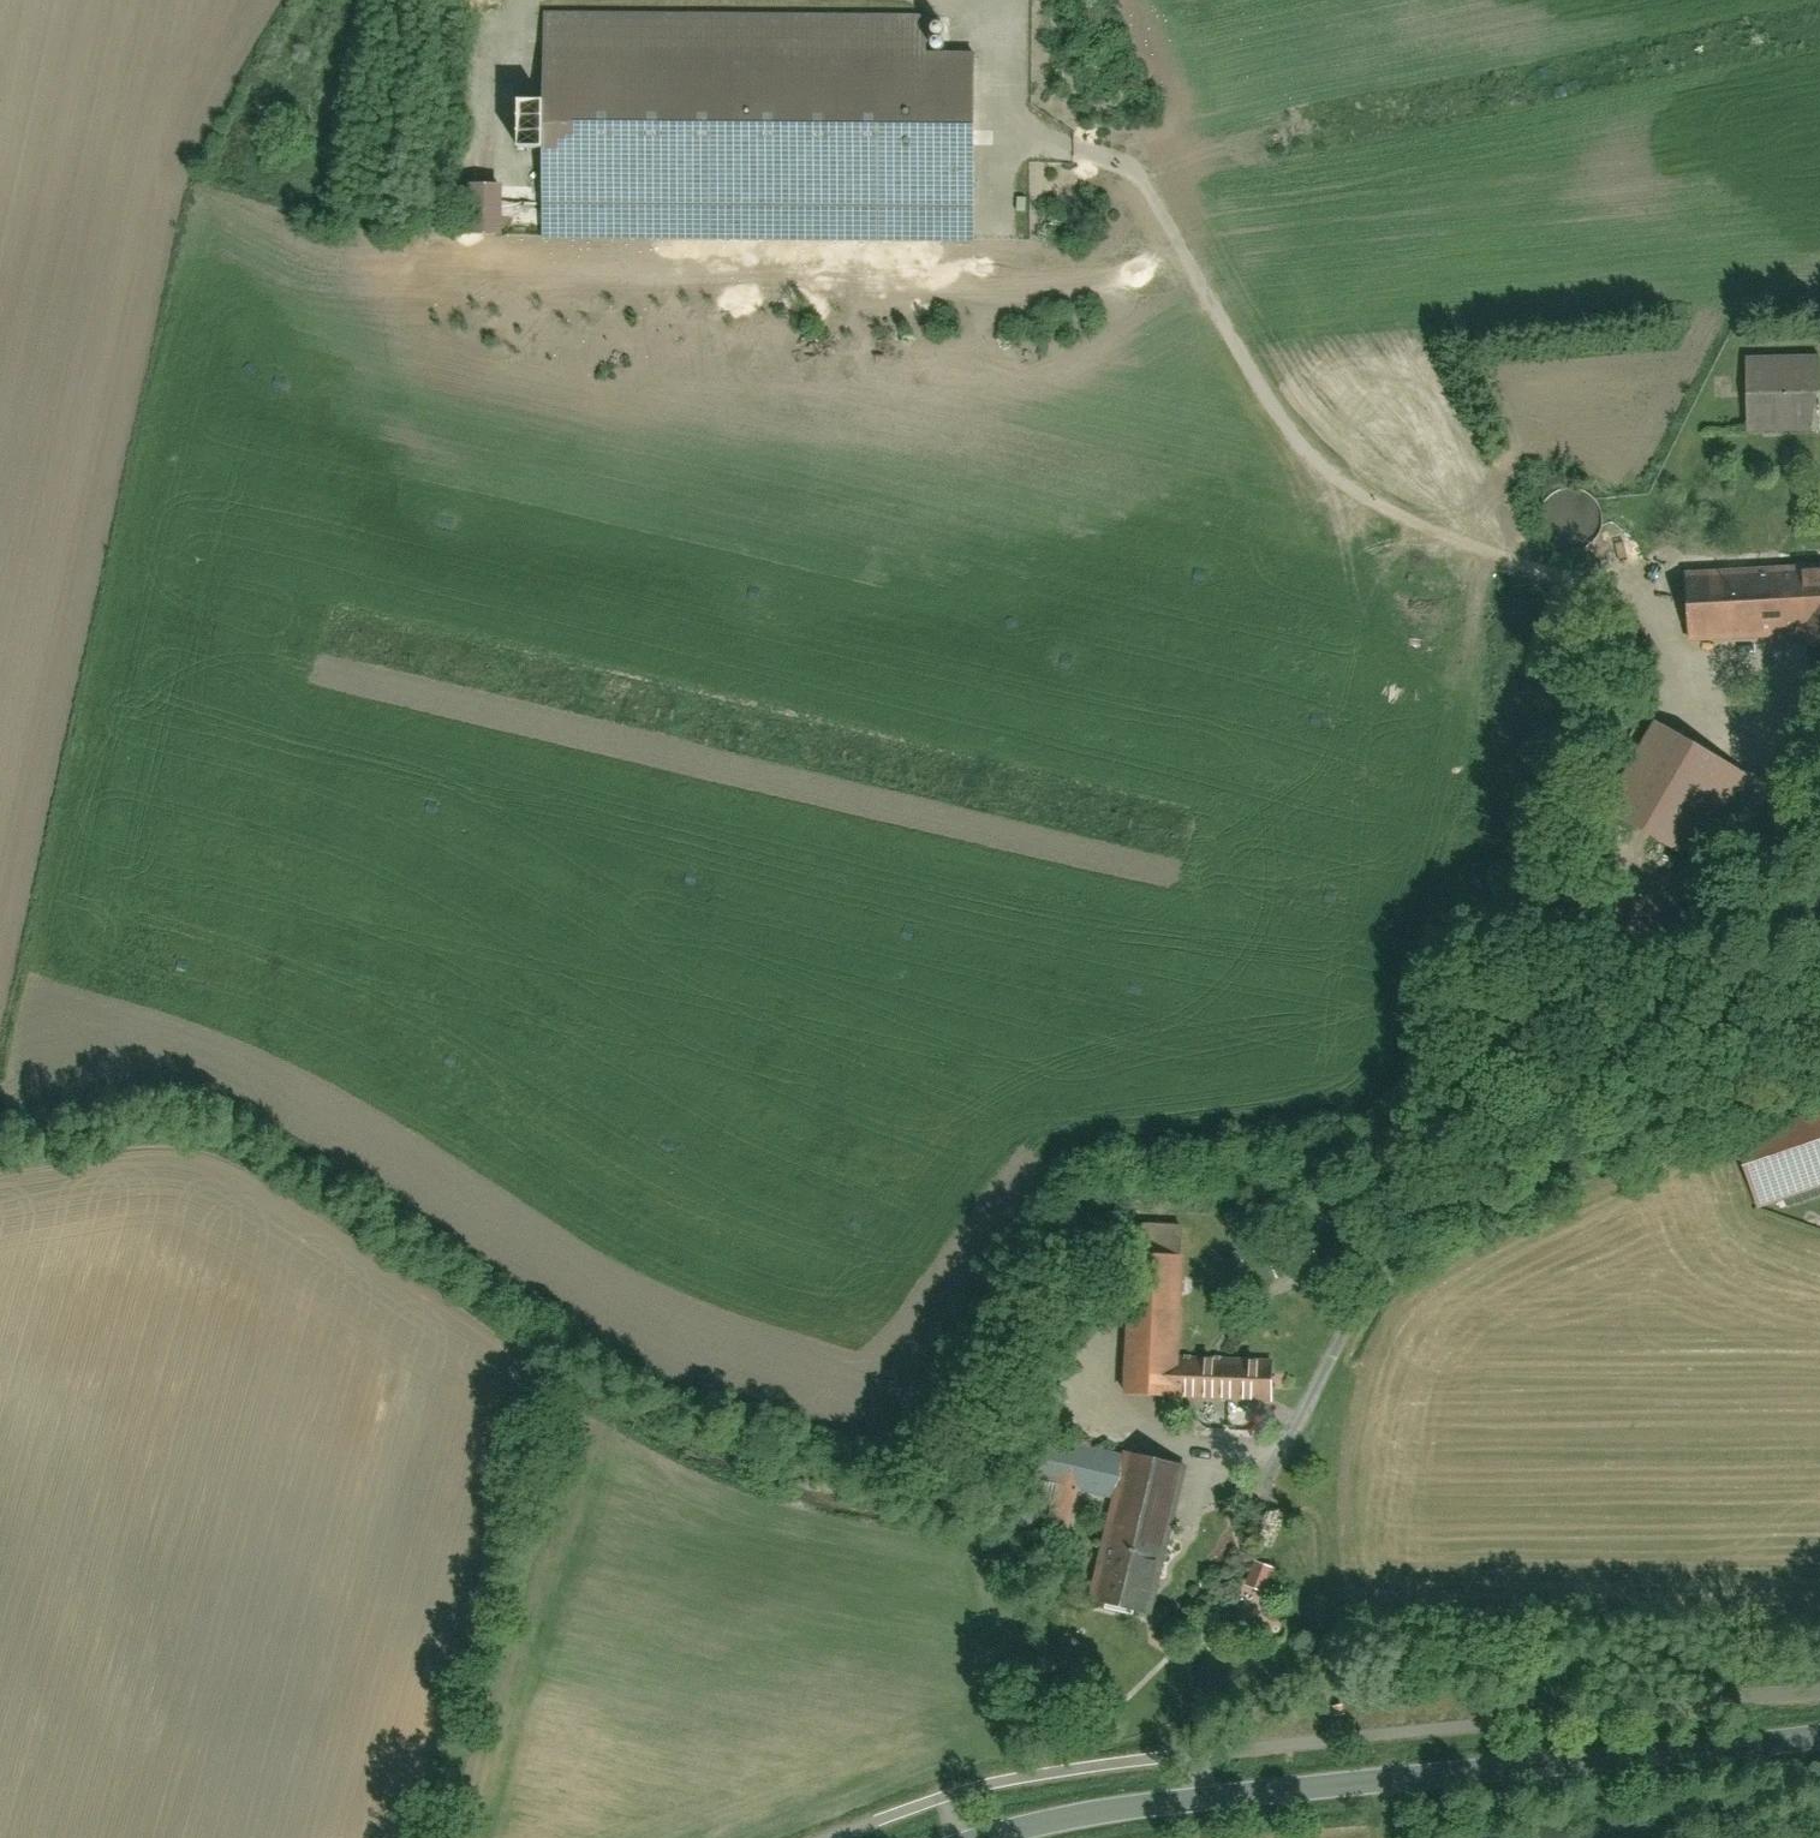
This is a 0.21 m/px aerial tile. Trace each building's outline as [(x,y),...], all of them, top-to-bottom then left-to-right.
[(541,16),(541,239),(979,238),(979,62),(929,62),(928,15),(541,16)] [(470,192),(471,239),(506,239),(505,191),(470,192)] [(1749,432),(1819,431),(1819,362),(1749,362),(1749,432)] [(1698,643),(1819,636),(1819,544),(1692,552),(1698,643)] [(1652,837),(1718,870),(1761,787),(1628,720),(1607,760),(1674,794),(1652,837)] [(1759,1210),(1819,1189),(1819,1115),(1736,1145),(1759,1210)] [(1127,1403),(1284,1405),(1285,1353),(1187,1352),(1188,1238),(1129,1238),(1127,1403)] [(1155,1620),(1186,1463),(1061,1437),(1052,1483),(1109,1494),(1086,1606),(1155,1620)] [(1246,1562),(1242,1591),(1270,1595),(1274,1565),(1246,1562)]
